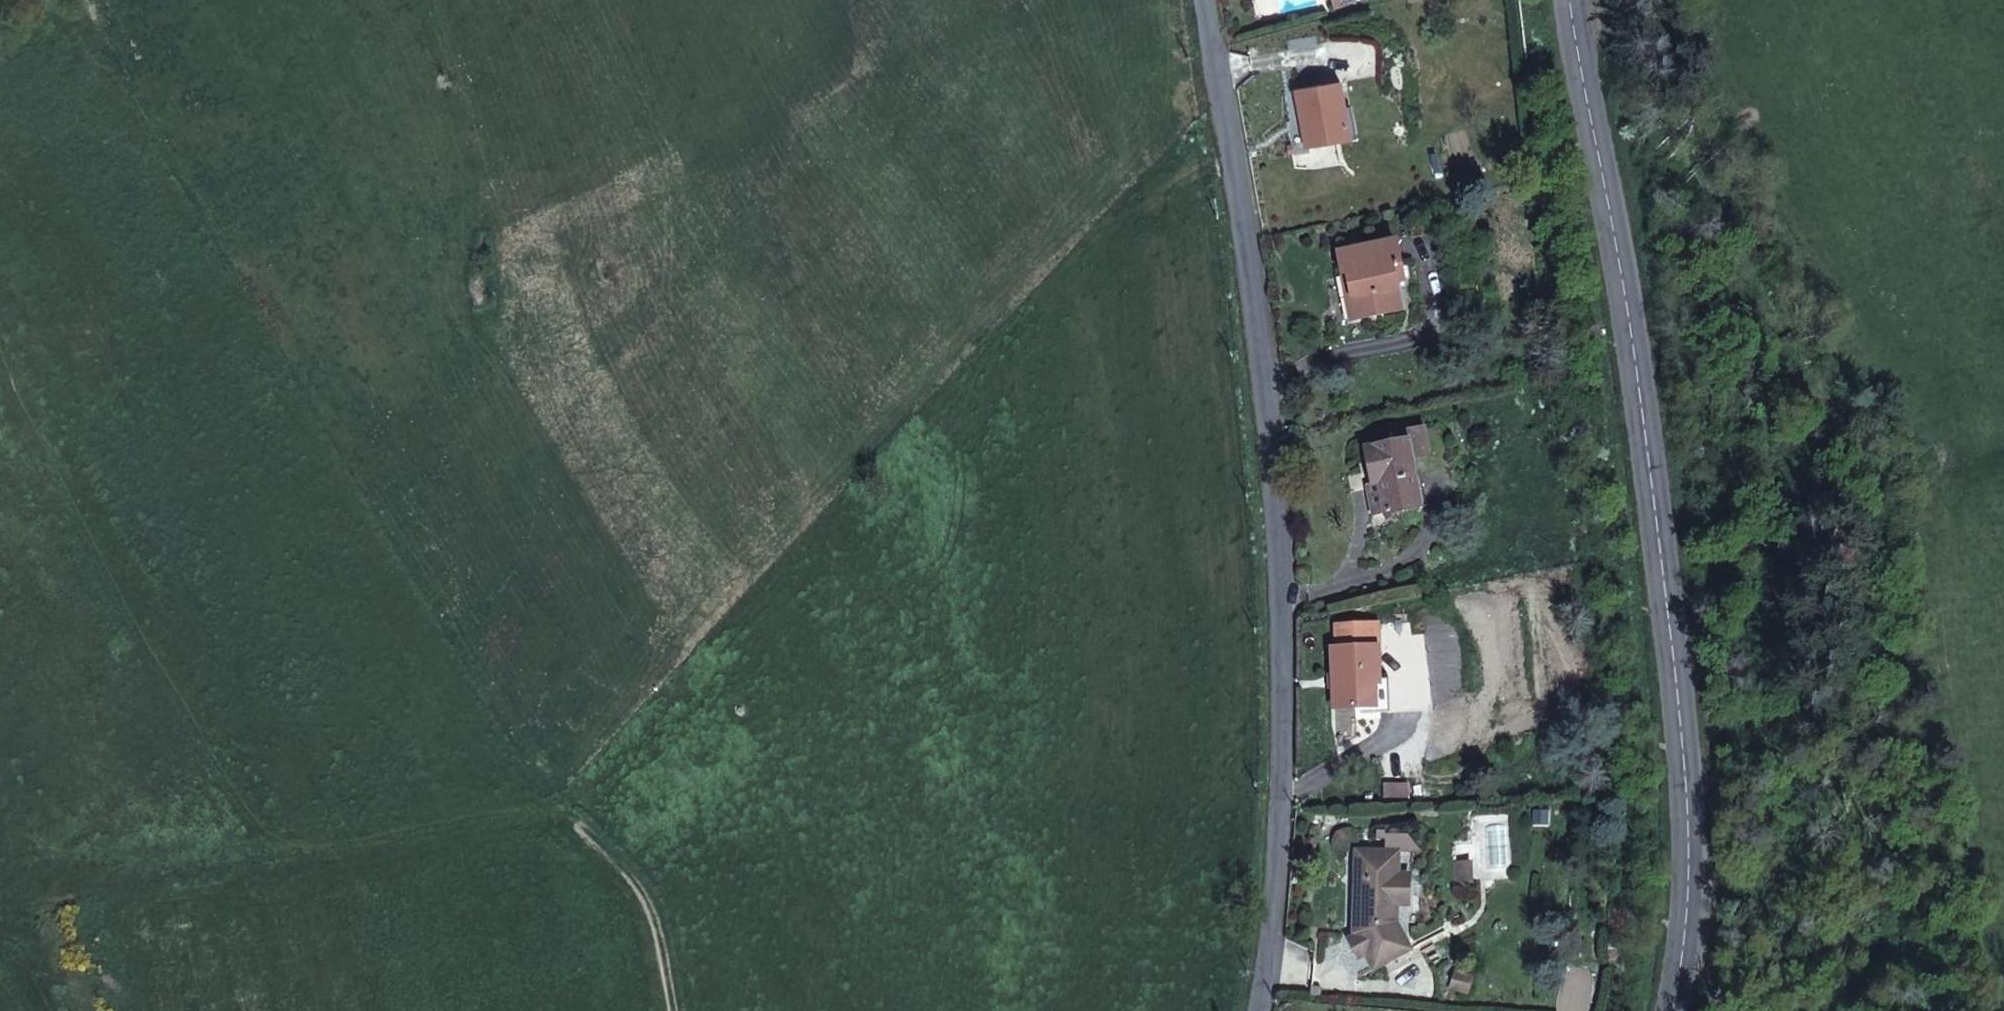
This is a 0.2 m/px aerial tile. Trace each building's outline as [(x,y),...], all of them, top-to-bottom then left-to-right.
[(1351,141),(1338,82),(1295,90),(1298,105),(1301,119),(1304,119),(1309,148),(1351,141)] [(1347,276),(1355,320),(1399,312),(1395,286),(1392,266),(1399,265),(1395,244),(1338,256),(1340,266),(1342,277),(1347,276)] [(1402,284),(1399,265),(1392,266),(1395,286),(1402,284)] [(1350,321),(1355,320),(1347,276),(1342,277),(1350,321)] [(1377,485),(1384,516),(1402,512),(1419,509),(1407,443),(1366,452),(1372,486),(1377,485)] [(1370,519),(1384,516),(1377,485),(1372,486),(1365,487),(1370,519)] [(1376,625),(1338,626),(1338,649),(1332,649),(1334,708),(1354,708),(1375,708),(1376,713),(1389,713),(1387,676),(1378,675),(1376,625)] [(1399,853),(1358,852),(1357,888),(1356,923),(1396,924),(1397,907),(1408,906),(1410,875),(1399,875),(1399,853)]
